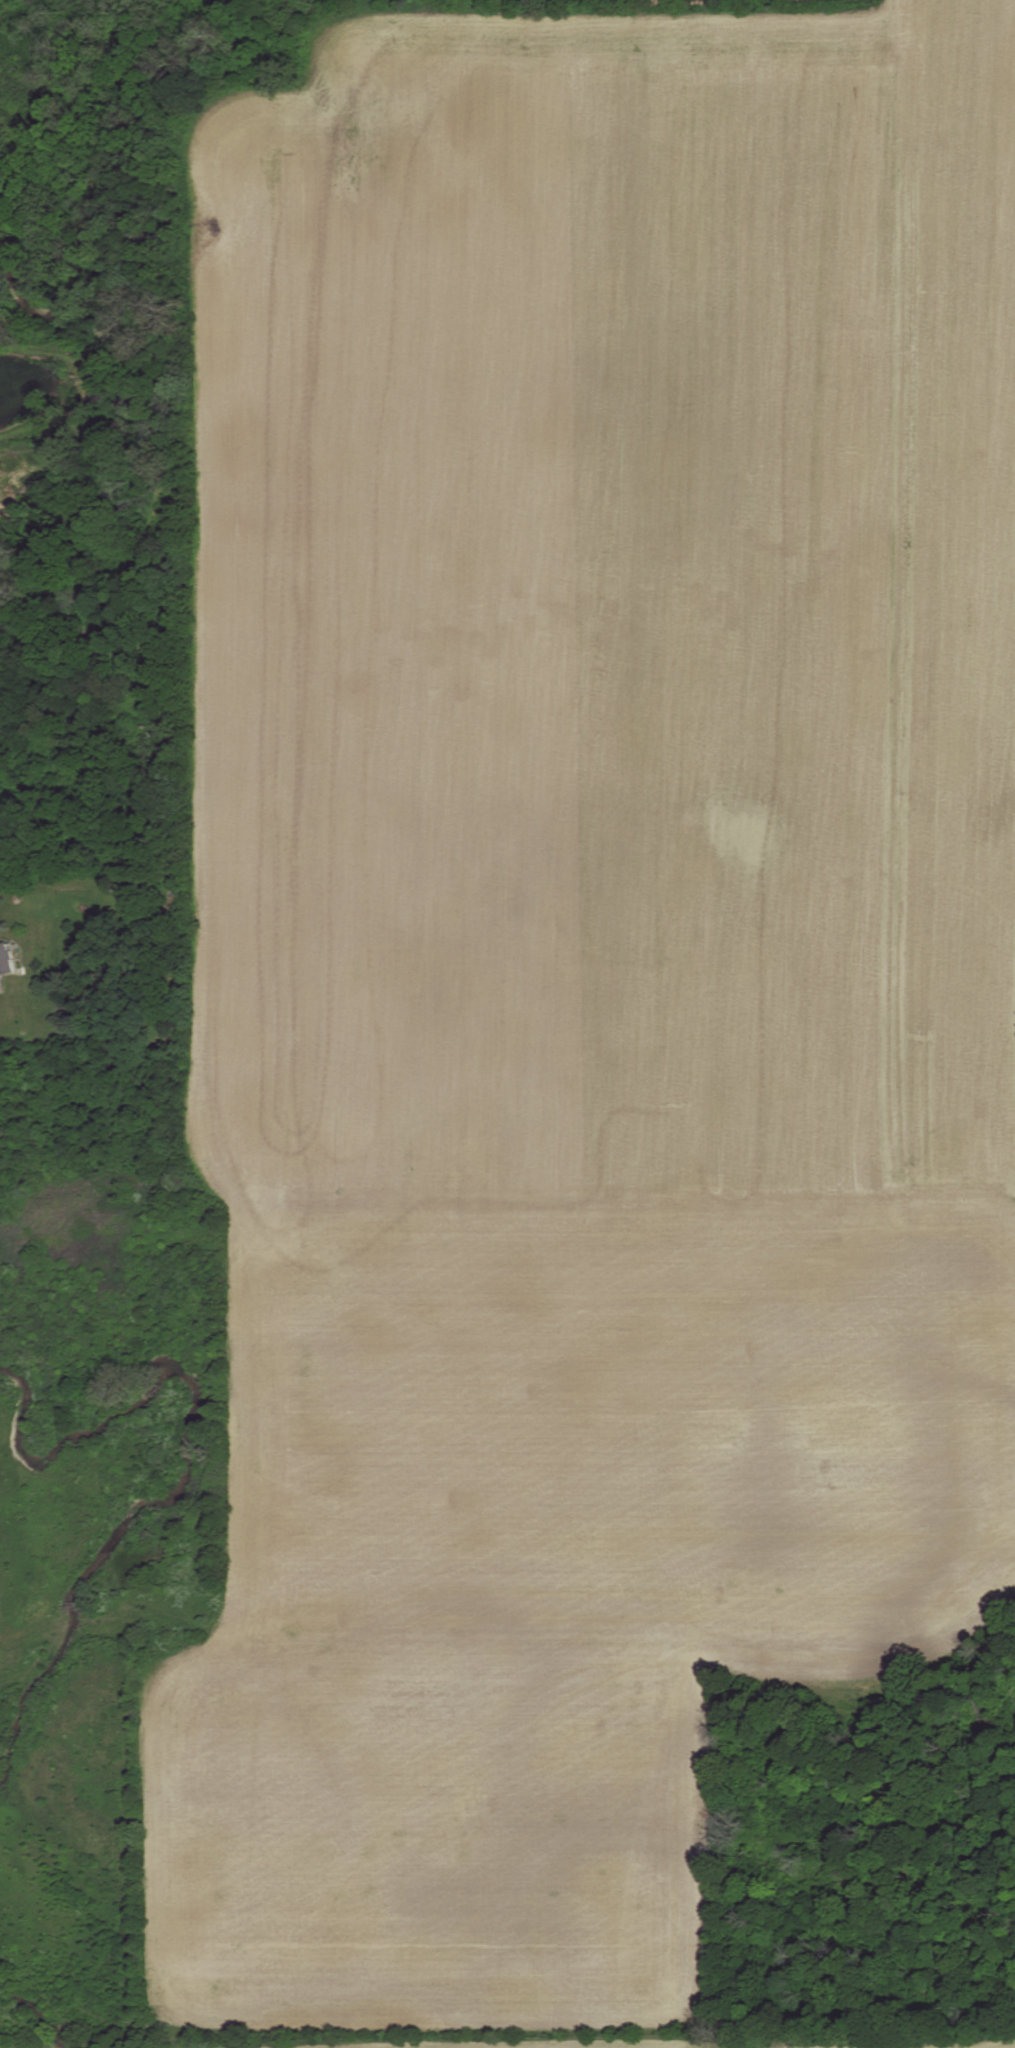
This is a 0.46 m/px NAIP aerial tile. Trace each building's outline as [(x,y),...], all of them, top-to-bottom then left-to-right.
[(19,972),(13,944),(0,947),(0,976),(19,972)]
